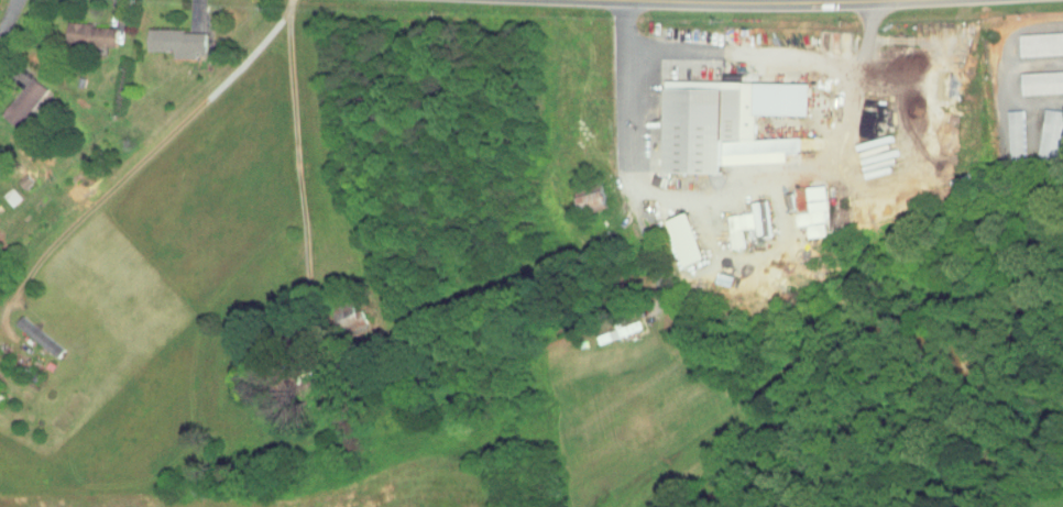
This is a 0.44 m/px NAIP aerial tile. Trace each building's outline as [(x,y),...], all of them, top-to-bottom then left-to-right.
[(105,38),(106,19),(60,17),(59,37),(105,38)] [(165,45),(165,51),(186,51),(186,45),(195,45),(195,24),(139,23),(139,44),(165,45)] [(1062,47),(1062,25),(1009,27),(1010,49),(1062,47)] [(1012,88),(1062,86),(1062,64),(1011,66),(1012,88)] [(9,120),(37,82),(22,70),(0,99),(0,114),(9,120)] [(802,75),(656,75),(656,165),(729,166),(729,156),(778,156),(778,146),(790,146),(790,132),(747,132),(747,108),(801,108),(802,75)] [(1054,104),(1033,102),(1028,152),(1048,154),(1054,104)] [(998,154),(1014,153),(1013,104),(997,104),(998,154)] [(854,142),(861,171),(896,163),(887,127),(864,133),(865,140),(854,142)] [(798,180),(800,206),(787,206),(788,219),(799,219),(800,230),(820,229),(817,179),(798,180)] [(573,189),(578,204),(603,197),(598,181),(573,189)] [(719,209),(723,242),(736,240),(734,223),(748,221),(750,229),(763,228),(759,194),(745,195),(746,206),(719,209)] [(662,212),(677,260),(698,254),(683,205),(662,212)]
